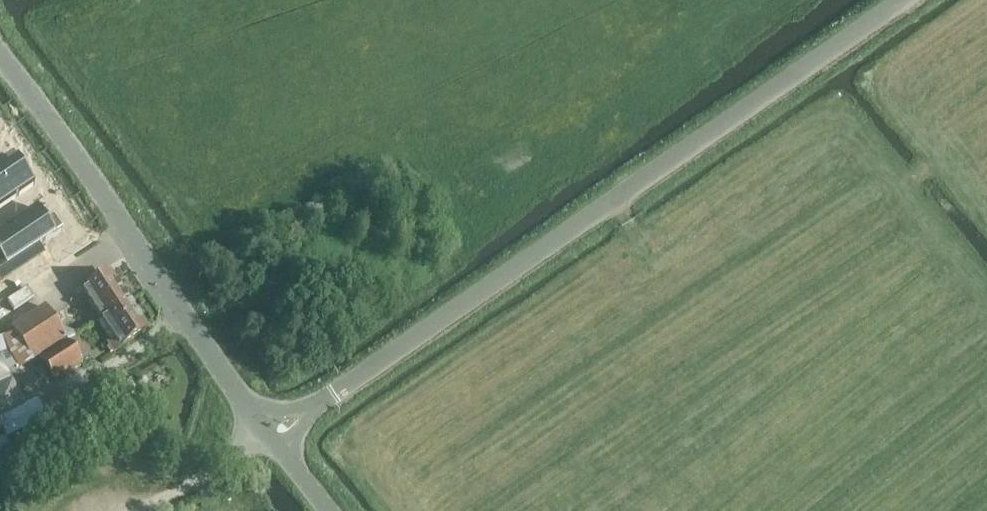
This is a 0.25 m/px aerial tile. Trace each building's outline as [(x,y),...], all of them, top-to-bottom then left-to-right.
[(0,170),(0,207),(34,185),(17,159),(0,170)] [(25,200),(31,211),(60,194),(54,183),(25,200)] [(0,234),(0,259),(5,268),(67,232),(51,204),(0,234)] [(101,321),(129,302),(110,273),(81,291),(101,321)] [(29,310),(8,280),(0,285),(0,319),(5,327),(29,310)] [(106,343),(113,353),(148,330),(129,302),(101,321),(113,339),(106,343)] [(10,329),(32,363),(67,339),(45,306),(10,329)] [(68,340),(83,363),(91,357),(83,346),(86,344),(79,333),(68,340)] [(83,363),(69,342),(41,360),(54,381),(83,363)]
